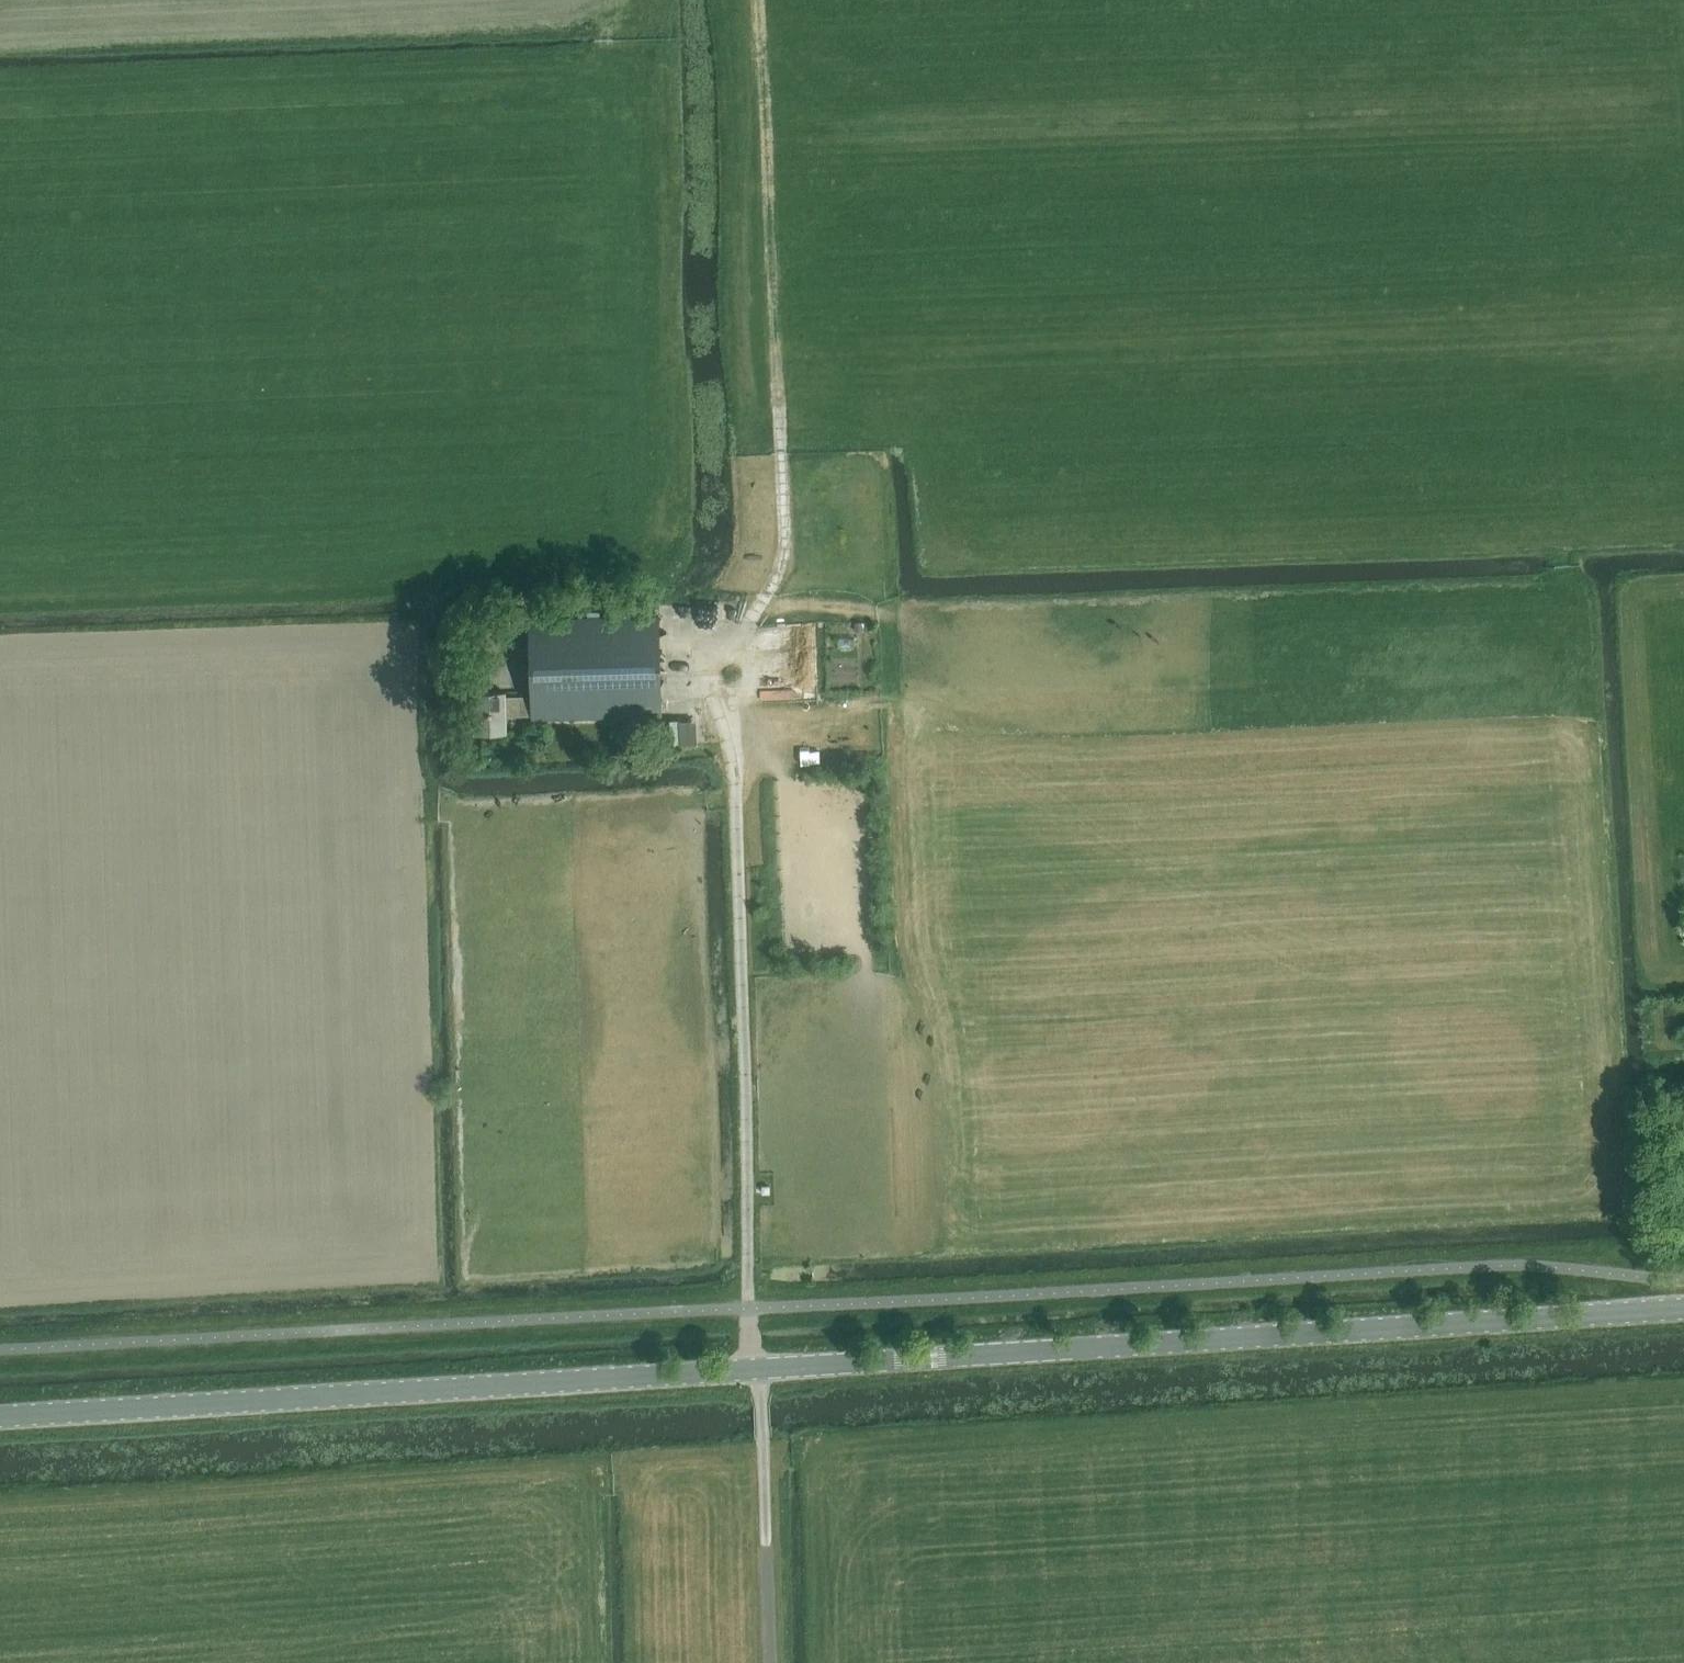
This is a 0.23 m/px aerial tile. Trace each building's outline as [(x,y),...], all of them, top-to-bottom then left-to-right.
[(528,623),(527,610),(513,611),(513,624),(528,623)] [(531,719),(662,714),(658,616),(528,620),(531,697),(504,697),(504,692),(475,692),(477,731),(505,730),(505,715),(531,714),(531,719)] [(864,631),(864,622),(855,622),(855,630),(864,631)] [(669,746),(706,744),(703,699),(666,702),(669,746)]
